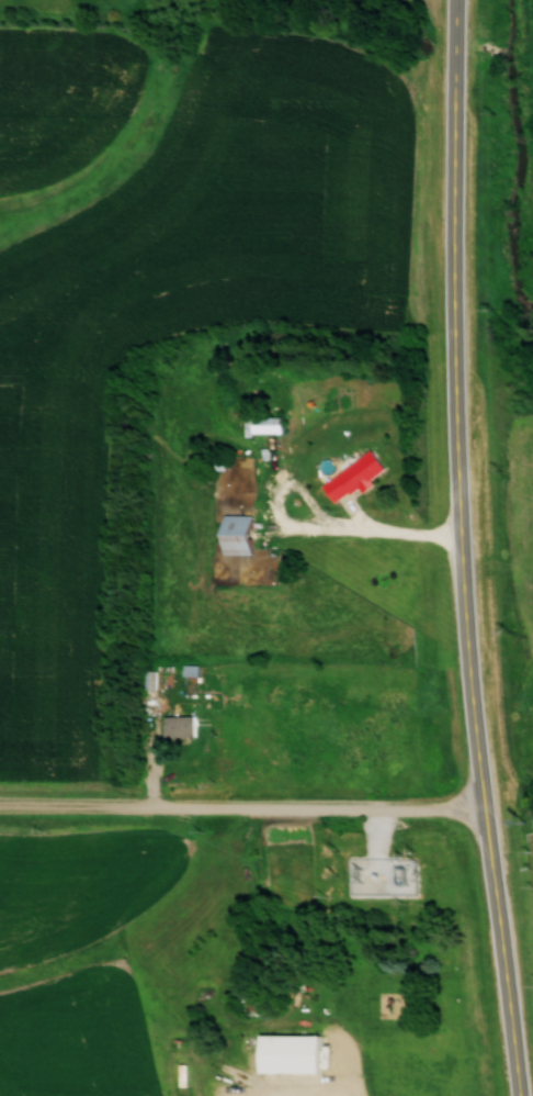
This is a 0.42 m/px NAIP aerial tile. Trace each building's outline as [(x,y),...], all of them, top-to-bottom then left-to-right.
[(281,432),(281,415),(252,415),(252,432),(281,432)] [(322,485),(335,502),(358,485),(360,489),(385,471),(370,449),(322,485)] [(163,735),(195,735),(195,715),(163,715),(163,735)] [(258,1071),(318,1071),(318,1032),(258,1032),(258,1071)]
